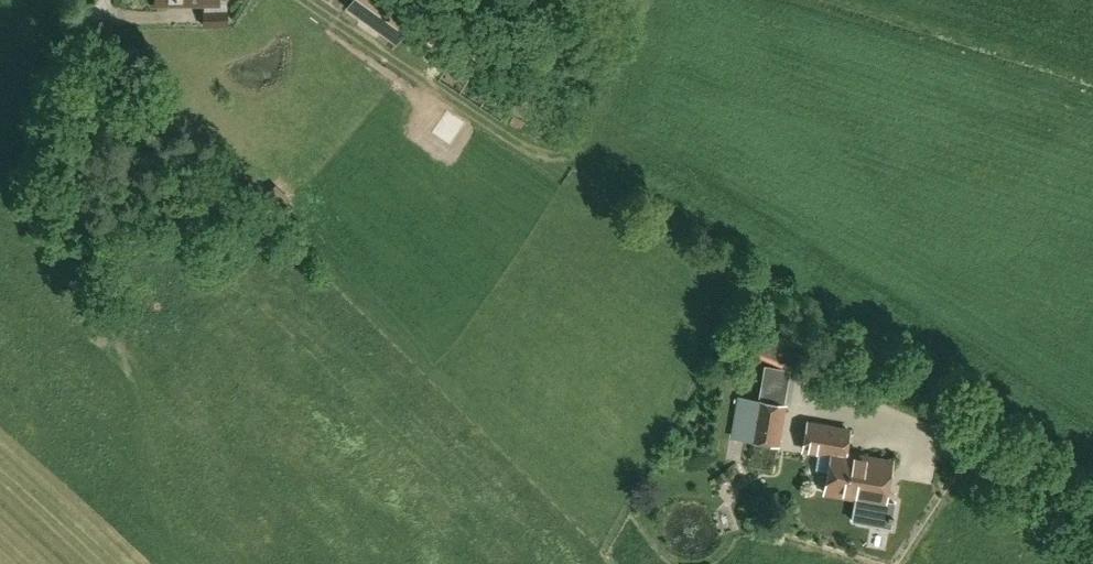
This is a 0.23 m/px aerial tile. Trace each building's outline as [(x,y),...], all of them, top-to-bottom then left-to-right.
[(348,6),(397,42),(413,20),(385,0),(352,0),(348,6)] [(226,9),(204,10),(204,27),(227,27),(226,9)] [(484,70),(469,61),(464,70),(479,79),(484,70)] [(291,199),(276,185),(259,202),(274,217),(291,199)] [(733,436),(749,439),(749,442),(779,447),(787,405),(756,399),(740,397),(737,414),(733,436)] [(832,455),(825,493),(885,503),(892,462),(845,454),(849,431),(808,424),(804,450),(832,455)]
